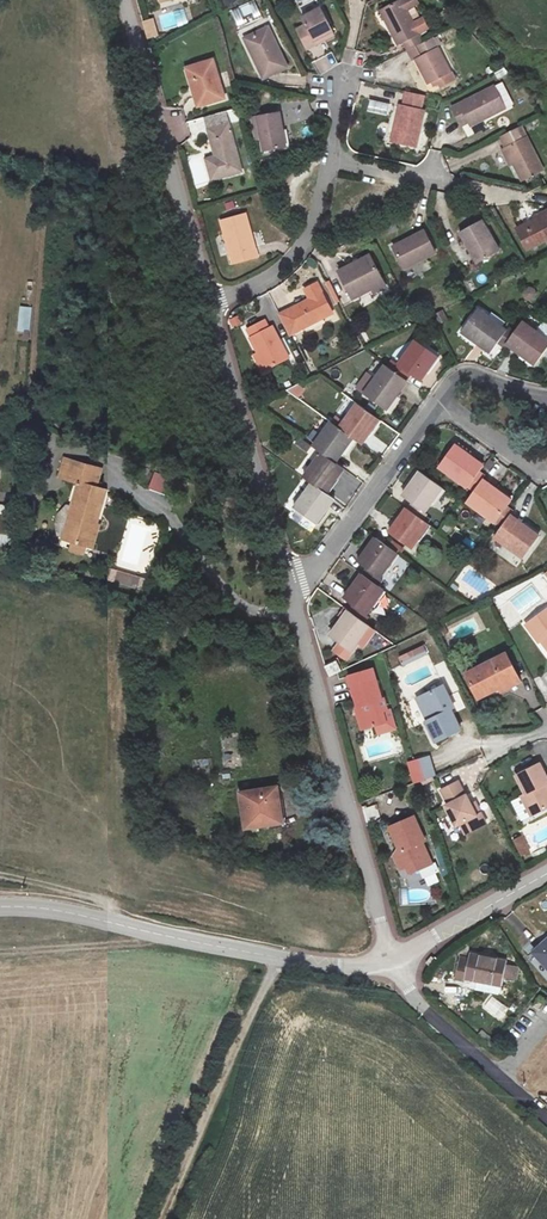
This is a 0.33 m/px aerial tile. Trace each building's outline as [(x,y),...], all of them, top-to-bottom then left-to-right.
[(382,9),(391,27),(389,28),(398,45),(403,42),(408,50),(423,42),(423,41),(430,37),(426,31),(420,35),(407,9),(419,3),(417,0),(400,0),(382,9)] [(321,8),(302,18),(306,25),(297,30),(307,48),(317,44),(315,40),(333,31),(321,8)] [(382,9),(380,10),(389,28),(391,27),(382,9)] [(143,22),(145,32),(156,29),(152,19),(143,22)] [(268,28),(248,37),(258,57),(255,59),(264,78),(287,67),(268,28)] [(156,29),(145,32),(147,38),(157,35),(156,29)] [(333,31),(315,40),(317,44),(334,34),(333,31)] [(255,59),(258,57),(248,37),(245,38),(255,59)] [(415,60),(428,84),(432,82),(451,72),(438,47),(438,46),(434,39),(433,37),(416,46),(421,56),(415,60)] [(416,46),(408,50),(413,60),(415,60),(421,56),(416,46)] [(213,60),(190,67),(196,84),(192,86),(198,107),(225,98),(213,60)] [(190,67),(186,68),(192,86),(196,84),(190,67)] [(451,72),(432,82),(434,85),(441,86),(455,79),(451,72)] [(494,86),(452,107),(461,126),(469,122),(471,126),(505,108),(494,86)] [(400,105),(392,142),(416,147),(424,111),(421,110),(424,95),(406,92),(403,106),(400,105)] [(366,112),(387,116),(389,104),(369,99),(366,112)] [(280,112),(257,117),(264,151),(286,147),(280,112)] [(226,116),(207,121),(209,129),(228,124),(226,116)] [(209,129),(208,129),(216,157),(206,159),(212,180),(242,171),(229,123),(228,124),(209,129)] [(521,126),(500,137),(505,147),(505,148),(513,163),(522,181),(543,171),(521,126)] [(505,148),(502,150),(510,165),(513,163),(505,148)] [(203,156),(190,158),(194,186),(207,184),(203,156)] [(246,213),(221,220),(233,264),(258,257),(246,213)] [(516,229),(527,250),(546,240),(546,242),(546,213),(516,229)] [(482,220),(460,232),(471,252),(473,252),(479,262),(500,251),(482,220)] [(436,253),(425,231),(393,247),(404,269),(436,253)] [(338,271),(353,299),(372,289),(384,282),(370,255),(338,271)] [(384,282),(372,289),(374,293),(386,286),(384,282)] [(310,299),(280,314),(290,335),(333,313),(317,283),(305,289),(310,299)] [(477,310),(461,332),(491,353),(498,343),(506,331),(477,310)] [(240,315),(228,319),(231,328),(243,324),(240,315)] [(258,353),(266,369),(289,358),(272,326),(269,328),(264,320),(247,329),(251,337),(250,337),(258,353)] [(506,344),(535,365),(546,349),(546,340),(522,322),(515,332),(506,344)] [(506,331),(498,343),(504,347),(506,344),(515,332),(509,328),(506,331)] [(416,341),(398,365),(411,375),(420,381),(437,357),(416,341)] [(258,353),(254,354),(263,372),(266,369),(258,353)] [(395,364),(391,369),(407,381),(411,375),(398,365),(395,364)] [(365,393),(364,394),(386,410),(407,381),(391,369),(385,365),(375,380),(365,393)] [(367,374),(357,388),(365,393),(375,380),(367,374)] [(295,382),(289,392),(300,398),(306,389),(295,382)] [(357,404),(339,428),(353,438),(361,444),(379,420),(357,404)] [(331,422),(313,447),(322,453),(335,462),(353,438),(339,428),(331,422)] [(43,447),(49,433),(32,426),(26,439),(43,447)] [(301,438),(297,443),(308,452),(312,446),(301,438)] [(454,445),(438,467),(468,488),(479,472),(484,466),(454,445)] [(322,453),(304,478),(312,484),(325,493),(343,469),(335,462),(322,453)] [(105,490),(94,487),(100,469),(69,461),(70,459),(63,457),(58,475),(64,477),(64,479),(77,483),(62,538),(71,541),(87,545),(89,546),(92,533),(89,532),(91,527),(94,528),(105,490)] [(420,472),(403,496),(411,503),(424,512),(442,488),(420,472)] [(479,472),(468,488),(474,492),(482,480),(485,476),(479,472)] [(154,474),(149,489),(164,494),(169,479),(154,474)] [(474,492),(466,502),(496,523),(507,507),(511,501),(482,480),(474,492)] [(312,484),(294,508),(316,524),(334,499),(325,493),(312,484)] [(411,503),(407,508),(422,520),(427,514),(424,512),(411,503)] [(507,507),(496,523),(501,527),(510,515),(513,512),(507,507)] [(407,508),(389,533),(411,549),(429,524),(422,520),(407,508)] [(501,527),(494,537),(523,558),(539,536),(510,515),(501,527)] [(125,564),(149,563),(148,542),(155,542),(155,523),(123,524),(125,564)] [(9,545),(11,535),(0,532),(0,543),(9,545)] [(375,538),(358,562),(366,568),(379,578),(397,554),(375,538)] [(87,545),(71,541),(68,550),(84,555),(87,545)] [(366,568),(362,574),(378,586),(382,580),(379,578),(366,568)] [(142,584),(142,572),(111,572),(110,584),(142,584)] [(362,574),(344,599),(352,605),(366,615),(383,590),(378,586),(362,574)] [(352,605),(348,611),(364,623),(368,617),(366,615),(352,605)] [(525,625),(539,643),(541,641),(545,638),(546,641),(546,609),(525,625)] [(344,617),(330,635),(340,642),(352,651),(358,643),(370,627),(364,623),(348,611),(347,612),(344,617)] [(363,646),(375,630),(370,627),(358,643),(363,646)] [(346,659),(352,651),(340,642),(334,651),(346,659)] [(420,649),(405,656),(408,662),(423,655),(420,649)] [(506,654),(466,674),(478,698),(499,688),(500,687),(498,684),(517,675),(506,654)] [(405,656),(400,659),(403,665),(408,662),(405,656)] [(336,661),(325,666),(330,676),(341,671),(336,661)] [(382,700),(373,669),(349,676),(358,707),(363,706),(364,710),(360,712),(365,729),(376,725),(386,722),(383,711),(387,710),(384,699),(382,700)] [(499,688),(501,692),(520,681),(517,675),(498,684),(500,687),(499,688)] [(443,686),(420,697),(431,719),(427,720),(426,721),(436,742),(460,730),(451,710),(454,708),(443,686)] [(431,719),(420,697),(417,698),(427,720),(431,719)] [(358,707),(355,707),(362,730),(365,729),(360,712),(364,710),(363,706),(358,707)] [(386,722),(376,725),(378,734),(395,729),(389,709),(387,710),(383,711),(386,722)] [(429,756),(415,761),(417,771),(420,782),(435,776),(429,756)] [(415,761),(409,763),(412,772),(417,771),(415,761)] [(516,775),(525,794),(521,797),(531,816),(546,808),(546,789),(545,785),(546,784),(546,778),(539,764),(516,775)] [(417,771),(412,772),(415,784),(420,782),(417,771)] [(458,781),(441,790),(448,804),(446,806),(456,826),(461,824),(466,834),(486,824),(481,813),(477,815),(471,804),(466,795),(465,796),(458,781)] [(278,787),(240,793),(246,828),(268,825),(281,823),(278,801),(280,801),(278,787)] [(521,797),(511,802),(521,821),(531,816),(521,797)] [(287,822),(284,800),(280,801),(278,801),(281,823),(287,822)] [(475,802),(471,804),(477,815),(481,813),(475,802)] [(377,804),(364,808),(368,820),(380,817),(377,804)] [(166,815),(151,814),(150,827),(156,827),(165,828),(166,815)] [(414,816),(389,827),(398,847),(401,845),(403,849),(401,853),(394,856),(395,857),(401,870),(407,867),(413,864),(423,868),(432,864),(422,842),(425,840),(414,816)] [(522,836),(513,840),(521,857),(530,852),(522,836)] [(398,847),(392,858),(395,857),(394,856),(401,853),(403,849),(401,845),(398,847)] [(432,864),(423,868),(422,868),(426,877),(437,872),(433,863),(432,864)] [(413,864),(407,867),(410,873),(422,868),(423,868),(413,864)] [(533,952),(546,968),(546,939),(533,952)] [(507,961),(470,953),(469,958),(460,956),(455,979),(464,981),(464,979),(477,982),(475,990),(498,995),(500,986),(502,987),(504,977),(506,964),(507,961)] [(506,964),(504,977),(516,979),(518,967),(506,964)] [(490,994),(480,1007),(501,1023),(511,1010),(490,994)] [(541,996),(533,1006),(538,1010),(540,1009),(546,1000),(541,996)] [(475,1038),(499,1057),(502,1053),(479,1033),(475,1038)]
